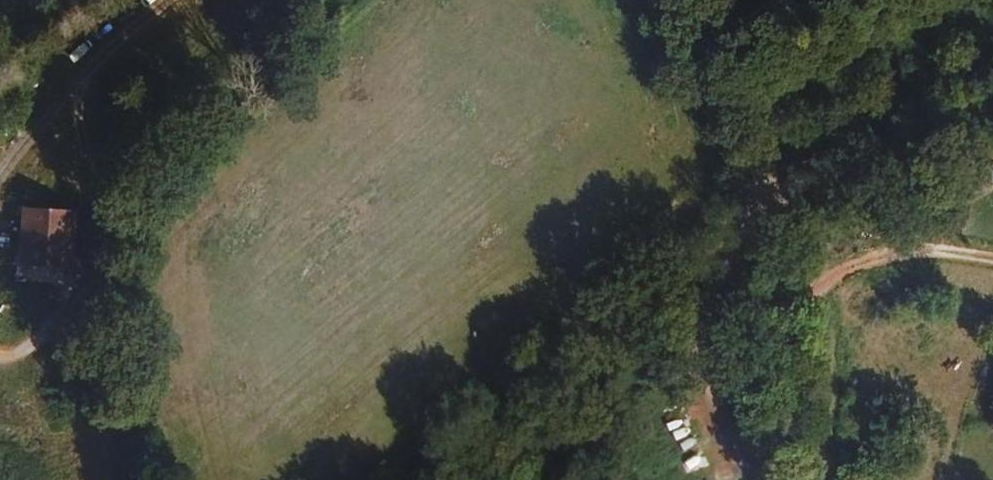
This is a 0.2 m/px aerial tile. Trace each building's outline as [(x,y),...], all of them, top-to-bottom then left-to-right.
[(80,215),(24,211),(20,270),(77,273),(80,215)]
